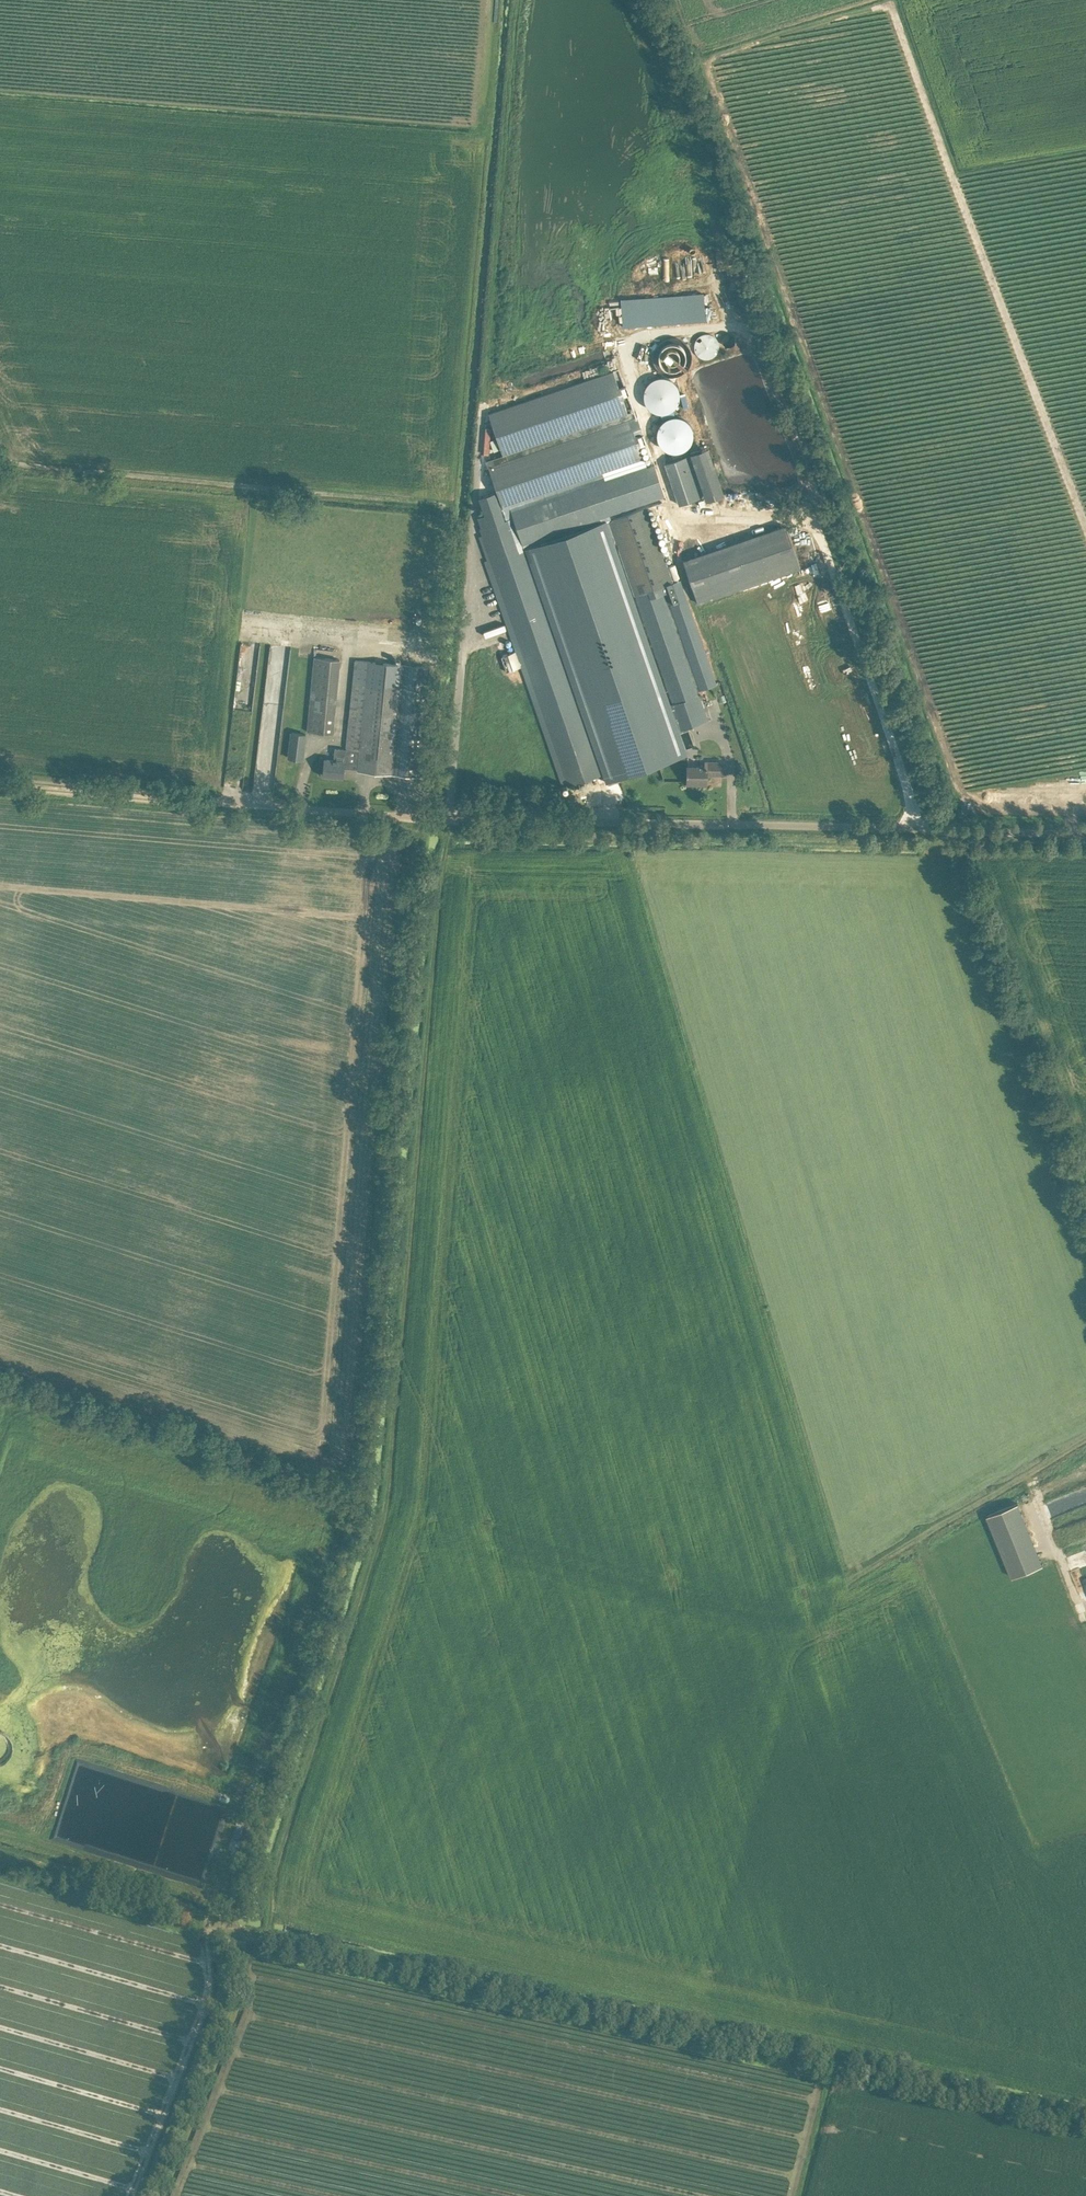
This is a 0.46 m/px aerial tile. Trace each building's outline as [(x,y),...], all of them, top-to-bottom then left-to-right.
[(735,292),(727,294),(730,312),(738,311),(735,292)] [(694,349),(695,352),(697,354),(699,357),(702,358),(705,359),(708,359),(711,358),(714,356),(716,354),(718,351),(719,348),(719,345),(718,342),(716,339),(714,336),(711,335),(708,334),(704,334),(701,335),(698,337),(696,339),(695,342),(694,345),(694,349)] [(680,340),(676,339),(672,338),(668,338),(664,340),(661,342),(658,344),(655,347),(654,351),(653,355),(652,359),(653,363),(655,367),(657,370),(660,373),(663,375),(667,377),(671,377),(675,377),(679,376),(683,374),(686,372),(688,368),(690,365),(691,362),(692,358),(691,354),(690,350),(688,347),(686,344),(683,342),(680,340)] [(630,411),(628,412),(613,370),(489,413),(503,454),(487,460),(497,489),(504,511),(510,509),(614,474),(646,463),(639,445),(647,442),(637,416),(633,417),(631,411),(630,411)] [(679,399),(680,394),(679,388),(676,383),(672,379),(667,377),(662,376),(656,377),(651,379),(647,383),(645,388),(644,394),(645,399),(647,404),(651,408),(656,411),(662,412),(667,411),(672,408),(676,404),(679,399)] [(692,439),(693,434),(692,428),(690,423),(686,419),(681,416),(675,415),(669,416),(664,419),(660,423),(658,428),(657,434),(658,439),(660,444),(664,448),(669,451),(675,452),(681,451),(686,448),(690,444),(692,439)] [(691,453),(665,462),(666,463),(680,504),(705,496),(691,453)] [(590,739),(559,649),(522,544),(510,509),(504,511),(507,519),(502,520),(493,493),(478,498),(484,515),(476,518),(482,535),(479,536),(487,559),(484,560),(516,651),(503,655),(502,656),(507,671),(521,666),(561,783),(567,781),(569,786),(602,774),(590,739)] [(648,508),(609,522),(671,704),(699,694),(698,693),(700,692),(699,690),(716,684),(679,579),(673,581),(648,508)] [(669,704),(605,516),(522,544),(559,649),(560,648),(607,782),(687,754),(679,729),(678,730),(669,704)] [(786,525),(756,535),(771,577),(800,567),(786,525)] [(333,733),(340,658),(314,656),(307,731),(333,733)] [(419,775),(430,666),(355,659),(344,758),(325,756),(323,774),(343,776),(344,767),(357,769),(357,770),(396,774),(396,773),(419,775)] [(679,729),(708,720),(699,694),(671,704),(669,704),(678,730),(679,729)] [(303,759),(306,733),(292,731),(289,757),(303,759)] [(722,774),(722,763),(722,762),(705,762),(705,767),(688,767),(687,783),(706,783),(707,773),(722,774)] [(1040,1564),(1018,1501),(986,1513),(1008,1576),(1040,1564)]
